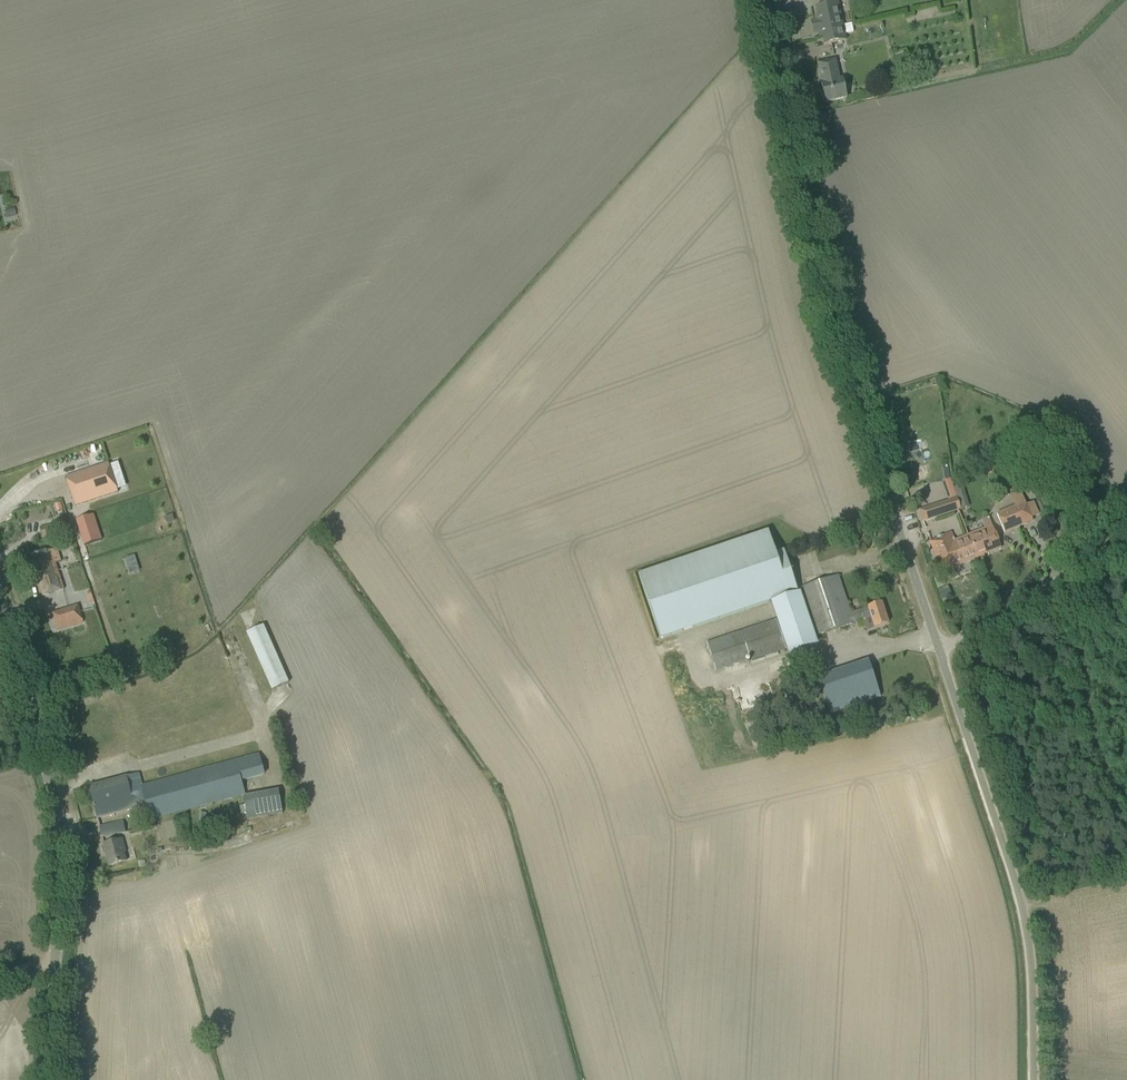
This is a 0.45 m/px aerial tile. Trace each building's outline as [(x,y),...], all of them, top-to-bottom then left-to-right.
[(843,41),(835,4),(816,8),(824,45),(843,41)] [(821,84),(825,103),(847,98),(843,79),(839,79),(835,60),(817,64),(822,83),(821,84)] [(8,217),(15,215),(14,208),(6,210),(8,217)] [(108,463),(65,477),(75,506),(118,492),(108,463)] [(953,487),(945,490),(948,499),(956,496),(953,487)] [(997,514),(1004,533),(1033,521),(1025,502),(1020,491),(1010,495),(1015,507),(997,514)] [(919,510),(923,522),(933,518),(961,510),(957,499),(929,507),(919,510)] [(982,530),(968,536),(976,558),(1001,548),(992,526),(989,517),(982,520),(985,529),(982,530)] [(106,548),(99,522),(82,527),(89,553),(106,548)] [(40,528),(43,537),(60,532),(57,523),(40,528)] [(768,531),(638,574),(660,639),(798,592),(784,551),(776,553),(768,531)] [(968,536),(954,542),(950,533),(930,541),(943,571),(976,558),(968,536)] [(30,556),(42,596),(63,590),(55,562),(60,560),(57,550),(52,552),(51,549),(30,556)] [(134,555),(125,557),(129,568),(137,565),(134,555)] [(868,608),(850,614),(838,576),(800,588),(816,636),(864,620),(863,618),(870,615),(874,628),(888,623),(882,603),(868,607),(868,608)] [(83,622),(77,604),(52,612),(58,631),(83,622)] [(707,644),(715,670),(750,658),(750,661),(786,649),(776,620),(707,644)] [(246,633),(271,690),(288,683),(263,625),(246,633)] [(818,678),(830,713),(880,697),(868,661),(818,678)] [(245,794),(241,781),(264,775),(259,755),(148,785),(147,784),(140,785),(146,805),(150,820),(245,794)] [(89,787),(98,819),(146,805),(140,785),(137,774),(89,787)] [(243,795),(247,819),(283,814),(279,789),(243,795)] [(125,833),(123,822),(100,827),(102,838),(125,833)] [(125,853),(122,839),(103,844),(109,866),(126,862),(124,853),(125,853)]
